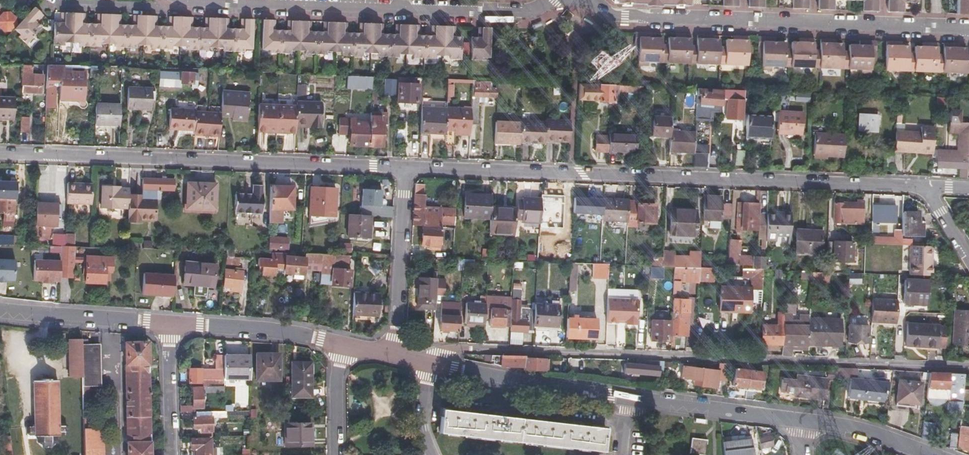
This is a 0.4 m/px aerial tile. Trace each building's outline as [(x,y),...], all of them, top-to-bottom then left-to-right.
[(766,8),(766,0),(751,0),(751,8),(766,8)] [(810,10),(811,0),(795,0),(795,9),(810,10)] [(837,10),(837,1),(851,1),(851,0),(821,0),(821,10),(837,10)] [(880,12),(880,0),(851,0),(851,1),(865,2),(865,11),(880,12)] [(890,12),(906,12),(906,3),(920,4),(920,0),(891,0),(890,12)] [(968,15),(968,0),(959,0),(959,1),(960,2),(959,15),(968,15)] [(26,22),(18,31),(23,35),(21,37),(29,44),(44,28),(39,23),(46,16),(38,9),(26,22)] [(6,14),(5,14),(0,19),(0,21),(1,28),(7,32),(14,33),(19,27),(18,19),(12,14),(6,14)] [(75,43),(75,15),(64,15),(64,24),(57,24),(56,46),(66,46),(67,43),(75,43)] [(75,15),(75,43),(81,43),(81,47),(92,47),(93,25),(86,25),(86,15),(75,15)] [(111,45),(112,16),(100,16),(100,25),(93,25),(92,47),(103,48),(103,44),(111,45)] [(129,49),(130,26),(123,26),(124,17),(112,16),(111,45),(118,45),(118,48),(129,49)] [(147,46),(148,17),(137,17),(136,26),(130,26),(129,49),(140,49),(140,46),(147,46)] [(165,50),(166,27),(159,27),(159,18),(148,17),(147,46),(155,46),(155,49),(165,50)] [(184,18),(178,18),(177,18),(172,18),(172,27),(166,27),(165,50),(175,50),(175,47),(176,47),(183,47),(184,18)] [(195,19),(184,18),(183,47),(190,47),(190,51),(200,51),(201,28),(194,28),(195,19)] [(219,20),(207,19),(207,29),(201,28),(200,51),(211,51),(211,48),(218,48),(219,20)] [(274,20),(263,19),(263,48),(263,49),(270,49),(270,52),(281,52),(281,30),(274,30),(274,20)] [(231,20),(219,20),(218,48),(226,49),(226,52),(237,52),(238,30),(231,30),(231,20)] [(256,21),(244,20),(243,30),(238,30),(237,52),(247,53),(247,49),(255,50),(255,49),(256,21)] [(300,21),(288,20),(288,30),(281,30),(281,52),(291,53),(291,50),(299,50),(300,21)] [(310,21),(300,21),(299,50),(306,50),(306,53),(316,53),(317,31),(310,31),(310,21)] [(336,22),(324,21),(323,31),(317,31),(316,53),(327,54),(327,51),(335,51),(336,22)] [(347,22),(336,22),(335,51),(342,51),(342,54),(352,55),(353,32),(347,32),(347,22)] [(371,23),(360,23),(360,33),(353,32),(352,55),(362,55),(363,52),(371,53),(371,23)] [(382,23),(371,23),(371,53),(378,53),(378,55),(388,56),(389,33),(382,33),(382,23)] [(407,24),(395,24),(395,33),(389,33),(388,56),(398,56),(398,54),(406,54),(407,24)] [(418,25),(407,24),(406,54),(413,54),(413,57),(424,57),(425,34),(418,34),(418,25)] [(443,25),(431,25),(430,35),(425,34),(424,57),(435,57),(435,54),(442,55),(443,25)] [(455,26),(443,25),(442,55),(450,55),(450,58),(460,58),(461,35),(454,35),(455,26)] [(490,27),(479,27),(479,37),(472,36),(471,59),(482,59),(482,57),(490,57),(490,27)] [(653,37),(653,34),(640,34),(635,34),(635,56),(639,56),(639,64),(649,65),(649,61),(662,61),(668,62),(669,45),(662,45),(662,38),(653,37)] [(680,35),(676,35),(676,38),(669,38),(669,45),(668,62),(690,62),(697,62),(698,46),(691,46),(691,35),(680,35)] [(713,40),(713,36),(709,36),(698,36),(698,46),(697,62),(719,63),(725,63),(726,47),(719,47),(720,40),(713,40)] [(737,37),(733,37),(733,40),(726,40),(726,47),(725,63),(748,64),(748,37),(737,37)] [(759,38),(759,60),(762,60),(762,70),(772,70),(772,66),(792,66),(792,51),(786,51),(786,43),(776,43),(776,38),(763,38),(759,38)] [(804,43),(804,39),(800,39),(793,39),(792,51),(792,66),(820,67),(821,52),(815,52),(815,44),(804,43)] [(837,44),(837,40),(833,40),(821,40),(821,52),(820,67),(849,68),(850,53),(843,53),(843,45),(837,44)] [(875,64),(876,41),(872,41),(859,41),(859,45),(850,45),(850,53),(849,68),(861,69),(861,73),(871,73),(871,63),(875,64)] [(903,42),(899,42),(887,42),(886,70),(915,71),(915,55),(909,55),(909,47),(903,47),(903,42)] [(937,43),(926,43),(922,43),(922,47),(915,47),(915,55),(915,71),(943,72),(944,56),(937,56),(937,43)] [(956,44),(944,44),(944,56),(943,72),(968,73),(968,56),(966,56),(966,49),(960,49),(960,44),(956,44)] [(32,65),(21,65),(21,94),(42,95),(42,78),(31,77),(32,65)] [(54,66),(46,66),(45,87),(54,88),(54,83),(60,83),(60,88),(59,100),(84,101),(84,74),(54,73),(54,66)] [(159,71),(159,80),(168,80),(168,85),(179,86),(179,84),(189,84),(190,73),(190,72),(159,71)] [(262,78),(261,93),(282,93),(283,84),(293,85),(294,76),(285,76),(285,79),(262,78)] [(371,86),(371,78),(345,77),(345,84),(371,86)] [(396,92),(396,77),(391,77),(385,77),(384,92),(396,92)] [(494,97),(494,90),(487,89),(487,83),(470,82),(468,113),(468,124),(477,124),(478,102),(478,97),(484,97),(494,97)] [(616,102),(617,92),(617,85),(600,84),(600,87),(583,87),(583,84),(579,84),(578,100),(599,100),(599,102),(616,102)] [(397,85),(397,101),(416,102),(417,86),(397,85)] [(45,87),(45,103),(48,103),(54,103),(54,88),(45,87)] [(742,90),(720,89),(720,100),(726,100),(725,119),(741,119),(741,111),(742,90)] [(150,113),(151,105),(151,95),(151,92),(127,91),(126,112),(150,113)] [(695,91),(694,104),(717,105),(718,92),(695,91)] [(221,110),(221,117),(232,117),(232,120),(248,121),(250,93),(222,92),(221,110)] [(945,96),(937,96),(936,111),(944,111),(945,96)] [(13,122),(14,100),(0,100),(0,121),(13,122)] [(293,124),(294,102),(256,101),(255,128),(274,129),(293,130),(293,124)] [(294,102),(293,124),(307,124),(306,126),(317,127),(318,103),(294,102)] [(118,127),(120,108),(94,107),(93,127),(118,127)] [(194,134),(193,137),(206,138),(208,109),(194,108),(194,113),(194,134)] [(220,138),(221,117),(221,110),(208,109),(206,138),(220,138)] [(801,109),(776,109),(775,131),(800,132),(801,109)] [(443,135),(444,112),(420,110),(419,136),(428,136),(428,134),(443,135)] [(960,122),(960,111),(950,111),(950,122),(949,122),(949,133),(959,134),(958,151),(939,151),(938,167),(968,169),(968,167),(968,147),(968,123),(960,122)] [(194,134),(194,113),(169,112),(168,133),(194,134)] [(442,145),(442,147),(452,147),(452,137),(453,133),(467,134),(468,124),(468,113),(444,112),(443,135),(442,145)] [(874,131),(875,114),(857,113),(856,129),(874,131)] [(744,114),(744,119),(743,136),(769,138),(770,115),(744,114)] [(19,119),(18,134),(27,134),(27,119),(19,119)] [(368,147),(369,124),(353,123),(353,120),(337,119),(336,136),(348,136),(351,137),(351,146),(368,147)] [(369,124),(368,147),(378,148),(380,124),(372,124),(373,119),(369,119),(369,124)] [(667,138),(668,133),(668,120),(651,120),(650,137),(667,138)] [(567,142),(568,121),(543,121),(543,124),(543,141),(567,142)] [(543,144),(543,141),(543,124),(519,123),(518,125),(518,143),(543,144)] [(518,143),(518,125),(493,124),(491,145),(518,146),(518,143)] [(934,127),(921,127),(920,135),(916,134),(917,132),(895,131),(894,151),(916,152),(916,151),(919,151),(919,153),(932,154),(934,127)] [(667,138),(667,153),(692,154),(693,134),(668,133),(667,138)] [(442,145),(443,135),(428,134),(428,136),(427,144),(442,145)] [(608,138),(608,152),(634,153),(635,135),(608,134),(608,138)] [(842,158),(843,134),(812,134),(811,154),(825,154),(825,157),(842,158)] [(608,152),(608,138),(592,137),(592,152),(608,152)] [(695,143),(694,165),(709,166),(710,144),(695,143)] [(891,171),(892,156),(883,155),(882,171),(891,171)] [(141,180),(140,195),(139,224),(141,224),(141,221),(154,221),(155,201),(159,201),(159,192),(173,193),(173,181),(164,180),(160,180),(141,180)] [(92,204),(93,184),(67,183),(66,203),(92,204)] [(214,184),(188,183),(187,208),(214,209),(214,184)] [(128,207),(128,195),(129,189),(119,188),(113,188),(113,186),(101,186),(101,208),(119,209),(119,207),(128,207)] [(268,186),(269,208),(290,208),(290,188),(283,188),(283,186),(268,186)] [(335,187),(311,187),(310,215),(334,216),(335,187)] [(236,216),(236,228),(251,229),(251,217),(262,217),(263,197),(261,197),(261,188),(252,188),(251,196),(234,196),(233,216),(236,216)] [(381,190),(362,189),(361,216),(371,217),(392,218),(393,207),(381,206),(381,190)] [(540,193),(540,199),(539,204),(551,205),(551,193),(540,193)] [(453,225),(454,209),(442,208),(423,207),(423,194),(413,194),(412,225),(421,226),(437,227),(437,217),(442,217),(445,217),(445,225),(453,225)] [(488,218),(489,207),(489,195),(463,194),(462,217),(488,218)] [(128,207),(128,223),(139,224),(140,195),(128,195),(128,207)] [(0,198),(0,213),(5,213),(4,221),(14,221),(15,198),(0,198)] [(539,204),(540,199),(519,198),(517,222),(538,224),(538,221),(539,204)] [(602,198),(601,219),(627,220),(628,200),(602,198)] [(718,201),(703,200),(702,222),(717,223),(718,201)] [(834,202),(833,222),(859,223),(861,200),(855,200),(855,203),(834,202)] [(757,211),(757,204),(736,202),(735,227),(756,228),(756,226),(756,221),(757,211)] [(36,203),(35,224),(56,225),(57,204),(36,203)] [(730,215),(730,204),(722,203),(722,214),(730,215)] [(653,224),(654,205),(637,204),(637,205),(630,205),(629,222),(653,224)] [(871,217),(871,222),(895,223),(896,207),(871,206),(871,217)] [(513,233),(514,208),(489,207),(488,218),(488,231),(513,233)] [(694,234),(695,210),(670,208),(669,233),(694,234)] [(788,236),(789,211),(780,210),(780,213),(774,213),(764,212),(763,227),(763,229),(763,239),(774,239),(774,235),(788,236)] [(764,212),(757,211),(756,221),(756,226),(763,227),(764,212)] [(901,212),(900,230),(900,234),(921,235),(922,224),(918,224),(918,212),(901,212)] [(348,235),(370,237),(371,217),(361,216),(349,215),(348,235)] [(538,221),(538,224),(537,255),(548,255),(547,259),(552,259),(553,256),(555,256),(555,244),(551,244),(545,244),(546,238),(547,221),(538,221)] [(436,246),(437,227),(421,226),(420,245),(427,245),(436,246)] [(763,227),(756,226),(756,228),(755,238),(763,239),(763,229),(763,227)] [(819,230),(794,229),(793,251),(818,252),(819,230)] [(870,244),(899,246),(900,234),(900,230),(893,229),(893,236),(870,235),(870,244)] [(65,234),(53,234),(53,246),(65,246),(65,234)] [(21,245),(22,245),(22,237),(0,236),(0,244),(21,245)] [(268,236),(268,247),(288,248),(288,237),(268,236)] [(826,240),(825,250),(831,250),(831,259),(849,260),(850,242),(826,240)] [(60,261),(60,276),(71,276),(72,262),(72,257),(73,247),(65,246),(61,246),(60,261)] [(930,247),(908,246),(907,276),(929,276),(930,247)] [(227,251),(227,258),(252,259),(252,252),(227,251)] [(661,266),(673,267),(674,255),(674,252),(663,251),(661,266)] [(322,270),(323,254),(305,253),(305,259),(279,258),(279,253),(271,252),(270,259),(258,259),(257,267),(261,267),(261,277),(268,277),(284,278),(284,274),(295,274),(295,279),(304,279),(305,269),(322,270)] [(688,268),(700,268),(701,252),(689,252),(689,256),(688,268)] [(348,255),(339,255),(323,254),(322,270),(321,286),(352,287),(352,273),(334,272),(334,265),(347,266),(348,255)] [(674,267),(688,268),(689,256),(674,255),(673,267),(674,267)] [(748,278),(748,288),(751,288),(751,292),(760,293),(760,288),(758,288),(759,270),(761,270),(762,255),(754,255),(751,255),(751,267),(738,267),(738,269),(740,269),(739,278),(748,278)] [(88,258),(87,262),(86,283),(105,284),(105,279),(106,270),(113,270),(113,259),(88,258)] [(0,259),(0,282),(5,282),(6,280),(15,280),(15,260),(0,259)] [(60,261),(34,260),(34,281),(42,281),(42,283),(51,283),(51,281),(60,282),(60,276),(60,261)] [(186,262),(185,284),(215,285),(216,263),(186,262)] [(599,264),(592,263),(592,277),(607,278),(608,264),(599,264)] [(674,267),(674,281),(699,282),(699,278),(700,268),(688,268),(674,267)] [(726,277),(726,269),(712,269),(702,268),(700,268),(699,278),(712,279),(712,276),(726,277)] [(227,271),(226,287),(232,287),(232,290),(242,290),(242,272),(227,271)] [(826,272),(824,272),(810,272),(810,281),(826,282),(826,272)] [(176,297),(176,276),(144,275),(144,297),(176,297)] [(434,284),(433,295),(442,295),(443,280),(434,280),(434,284)] [(927,305),(928,282),(905,281),(904,304),(927,305)] [(433,309),(433,295),(434,284),(416,283),(415,308),(415,313),(432,314),(433,309)] [(751,288),(748,288),(721,287),(719,309),(750,311),(751,292),(751,288)] [(608,299),(638,300),(639,290),(608,288),(608,299)] [(533,325),(534,311),(519,310),(520,292),(512,292),(510,330),(532,332),(533,325)] [(354,293),(353,315),(378,316),(379,294),(354,293)] [(638,300),(608,299),(607,323),(618,324),(618,321),(626,321),(626,324),(636,325),(638,300)] [(896,323),(897,300),(872,299),(871,322),(896,323)] [(672,300),(671,315),(673,315),(671,337),(681,337),(681,331),(687,332),(688,301),(672,300)] [(483,323),(484,303),(464,302),(463,322),(483,323)] [(456,331),(458,306),(439,305),(437,330),(456,331)] [(556,327),(558,307),(534,306),(534,311),(533,325),(556,327)] [(507,326),(508,311),(488,310),(487,325),(507,326)] [(783,315),(783,312),(777,312),(776,324),(762,324),(760,342),(781,343),(783,315)] [(954,312),(952,346),(968,347),(968,313),(954,312)] [(567,317),(565,337),(595,338),(596,319),(576,318),(576,314),(571,314),(571,318),(567,317)] [(783,315),(781,343),(791,344),(807,345),(807,344),(808,319),(808,317),(800,317),(799,326),(790,326),(790,315),(783,315)] [(808,319),(807,344),(814,344),(814,347),(819,347),(819,344),(829,345),(829,348),(837,348),(837,345),(839,345),(840,321),(808,319)] [(667,341),(668,322),(650,321),(649,340),(667,341)] [(939,326),(910,325),(910,345),(910,346),(927,347),(927,345),(938,345),(945,346),(946,326),(939,326)] [(867,342),(868,327),(848,326),(847,341),(867,342)] [(84,342),(84,341),(71,342),(72,379),(74,379),(75,412),(73,412),(73,422),(86,421),(85,414),(85,406),(85,403),(85,387),(84,342)] [(88,342),(84,342),(85,387),(89,387),(102,387),(101,346),(88,346),(88,342)] [(781,343),(780,356),(790,356),(791,344),(781,343)] [(128,346),(129,382),(152,381),(152,346),(128,346)] [(252,376),(252,354),(227,354),(227,377),(252,376)] [(521,366),(522,356),(506,355),(485,355),(485,359),(489,359),(489,363),(497,365),(521,366)] [(226,377),(225,356),(217,356),(217,371),(191,371),(191,387),(204,386),(224,386),(224,380),(226,380),(226,377)] [(274,361),(274,356),(259,356),(259,382),(281,382),(281,361),(274,361)] [(522,356),(521,366),(521,369),(544,371),(545,357),(531,356),(522,356)] [(657,367),(634,366),(622,365),(622,374),(656,376),(657,367)] [(313,366),(294,366),(294,400),(313,400),(313,366)] [(717,370),(680,368),(679,382),(699,383),(699,386),(715,387),(717,370)] [(745,371),(739,370),(732,369),(730,384),(739,386),(738,391),(752,392),(753,387),(757,388),(759,372),(745,371)] [(929,374),(928,380),(926,398),(928,398),(929,400),(931,402),(933,403),(935,404),(938,404),(941,404),(944,402),(947,399),(949,399),(949,401),(961,402),(964,375),(929,374)] [(28,427),(28,428),(29,438),(37,438),(37,439),(40,439),(40,444),(46,450),(54,450),(59,445),(59,439),(61,439),(61,437),(67,437),(70,434),(70,428),(67,425),(61,425),(60,383),(52,383),(52,377),(45,377),(45,383),(37,383),(37,425),(30,425),(28,427)] [(781,381),(779,393),(794,394),(793,398),(823,401),(826,381),(796,378),(795,383),(781,381)] [(849,391),(848,396),(883,398),(884,380),(849,378),(849,383),(850,383),(849,391)] [(921,380),(900,379),(898,404),(912,404),(913,401),(920,401),(921,380)] [(129,382),(130,454),(153,454),(152,381),(129,382)] [(204,389),(194,389),(195,410),(205,410),(205,399),(207,399),(207,395),(207,389),(204,389)] [(226,413),(195,414),(195,429),(202,429),(202,439),(214,439),(214,420),(227,419),(227,413),(226,413)] [(458,415),(444,413),(441,436),(604,454),(606,432),(573,428),(536,424),(494,419),(458,415)] [(936,423),(923,421),(921,438),(933,443),(936,423)] [(102,433),(91,433),(91,422),(86,422),(86,454),(103,454),(102,433)] [(313,426),(287,426),(287,450),(313,450),(313,426)] [(957,448),(968,452),(968,427),(959,426),(958,435),(957,448)] [(958,435),(950,434),(949,448),(956,449),(957,448),(958,435)] [(691,438),(689,453),(706,454),(707,440),(691,438)] [(752,439),(746,439),(745,438),(739,439),(739,443),(723,445),(725,454),(754,454),(752,439)] [(773,438),(761,440),(763,451),(775,448),(773,438)] [(13,439),(5,440),(7,454),(15,454),(13,439)] [(194,454),(228,454),(228,450),(214,450),(213,442),(194,442),(194,452),(198,452),(198,454),(194,454)]
